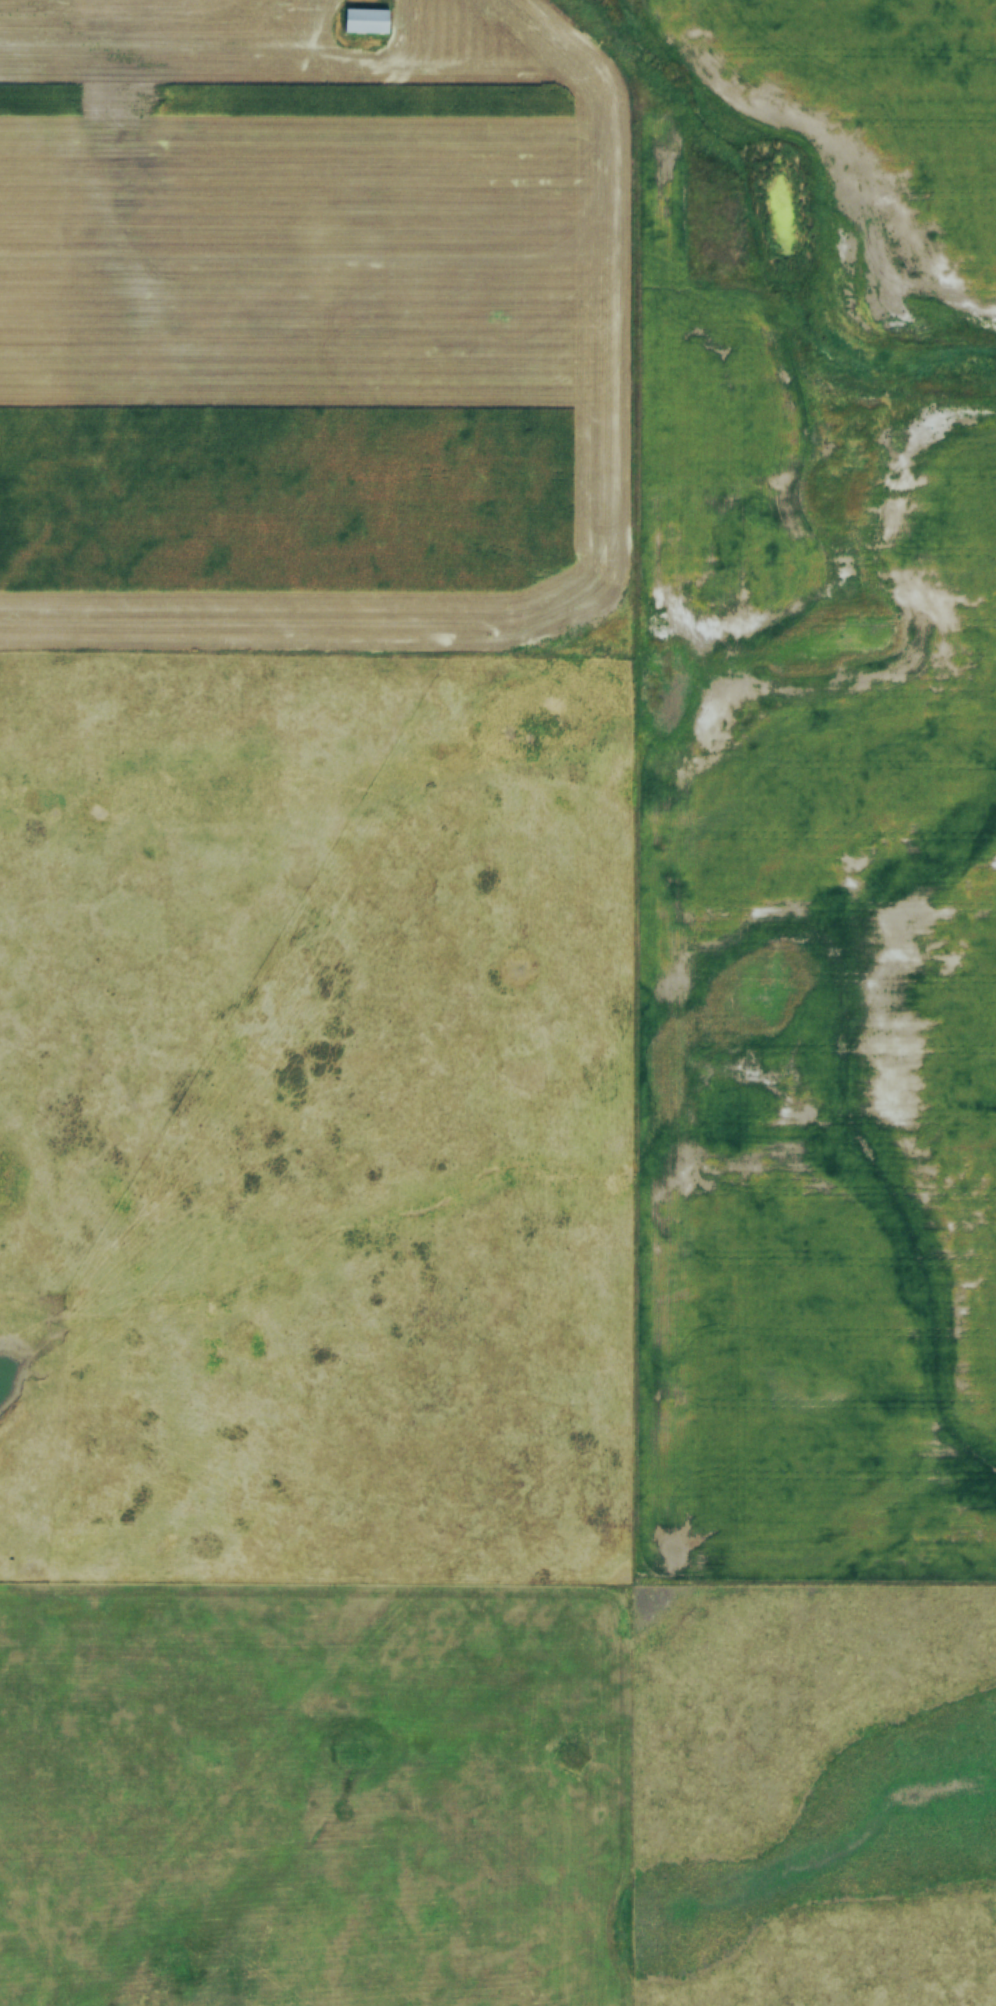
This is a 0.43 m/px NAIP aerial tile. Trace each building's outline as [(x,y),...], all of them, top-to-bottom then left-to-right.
[(387,32),(387,8),(344,8),(344,32),(387,32)]
